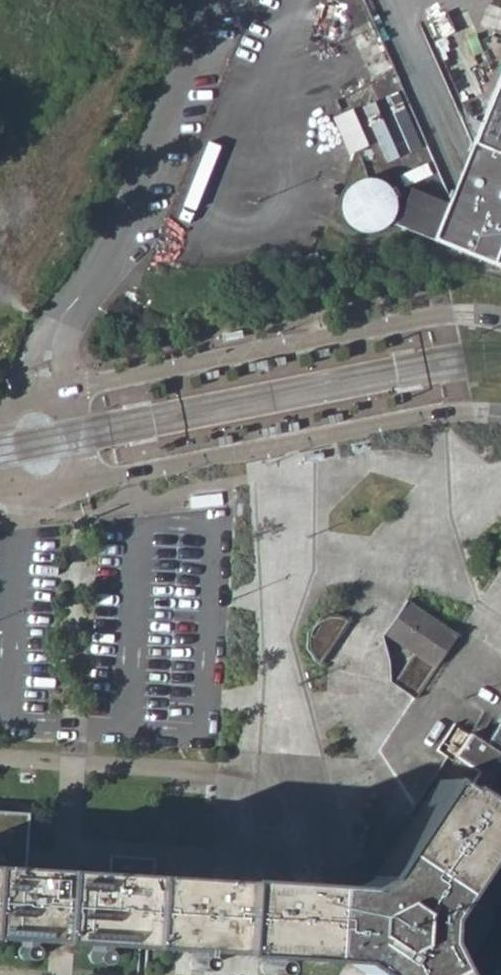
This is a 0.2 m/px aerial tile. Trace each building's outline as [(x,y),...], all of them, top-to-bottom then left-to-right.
[(448,206),(433,243),(500,270),(500,75),(448,206)] [(350,110),(337,115),(350,151),(368,144),(359,118),(353,120),(350,110)] [(348,225),(357,231),(367,234),(378,232),(387,227),(393,218),(396,208),(394,198),(389,189),(380,182),(370,180),(360,181),(350,186),(344,195),(341,205),(343,216),(348,225)] [(395,227),(433,243),(448,206),(410,191),(395,227)] [(243,329),(223,333),(224,338),(224,342),(245,339),(243,329)] [(314,351),(315,359),(330,356),(329,348),(314,351)] [(203,372),(205,380),(220,377),(218,370),(203,372)] [(327,416),(328,424),(343,421),(341,413),(327,416)] [(217,438),(218,446),(233,443),(231,436),(217,438)] [(306,464),(327,460),(326,455),(325,451),(304,455),(306,464)] [(397,686),(417,700),(458,636),(411,605),(388,640),(416,658),(397,686)] [(317,656),(322,665),(349,624),(340,622),(330,624),(322,628),(317,637),(316,647),(317,656)] [(434,947),(431,919),(497,820),(478,808),(480,806),(466,797),(458,792),(456,795),(439,784),(373,883),(342,890),(67,874),(24,872),(0,870),(0,933),(348,955),(370,967),(374,974),(448,974),(434,947)] [(24,872),(25,845),(27,813),(0,811),(0,870),(24,872)]
